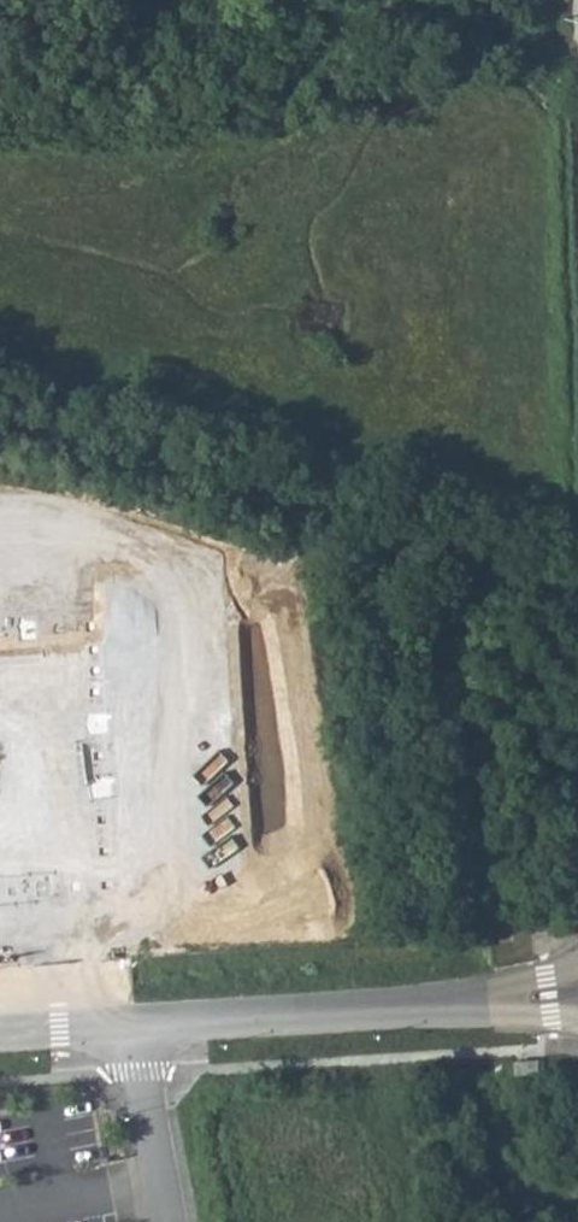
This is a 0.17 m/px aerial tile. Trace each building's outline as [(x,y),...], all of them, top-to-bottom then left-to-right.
[(536,1061),(513,1062),(513,1075),(536,1074),(536,1061)]
